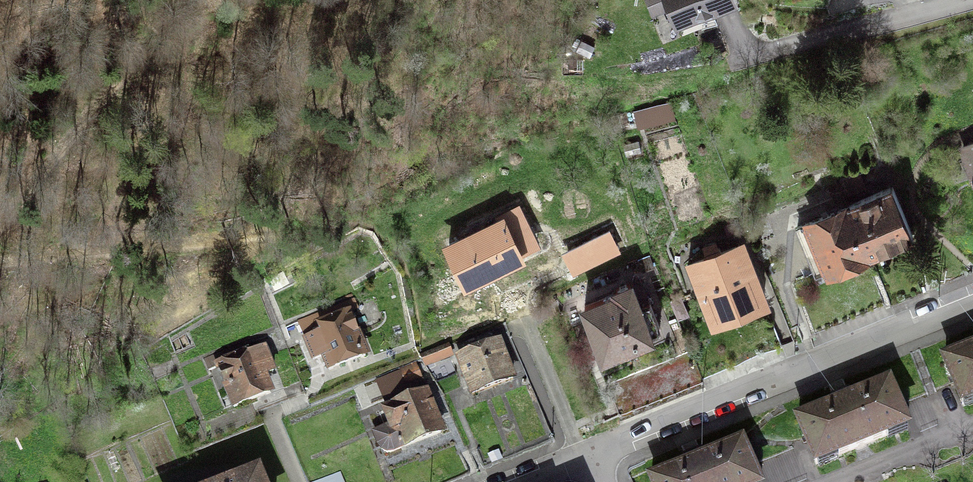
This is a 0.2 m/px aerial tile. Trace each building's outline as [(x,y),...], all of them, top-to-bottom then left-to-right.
[(682,37),(716,23),(712,11),(734,2),(733,0),(667,0),(682,37)] [(669,102),(636,110),(640,124),(673,116),(669,102)] [(963,147),(972,171),(972,142),(963,147)] [(848,206),(868,255),(912,235),(893,187),(848,206)] [(549,215),(539,194),(517,205),(519,211),(468,236),(486,273),(540,246),(530,225),(549,215)] [(868,255),(848,206),(799,228),(818,275),(828,271),(829,274),(832,272),(831,271),(868,255)] [(608,233),(578,247),(587,265),(617,251),(608,233)] [(705,259),(688,266),(698,292),(705,289),(716,314),(718,313),(718,311),(756,296),(757,298),(760,297),(739,246),(721,252),(720,249),(717,249),(714,243),(704,248),(706,254),(704,255),(705,259)] [(631,284),(616,290),(617,293),(585,306),(603,353),(636,341),(660,328),(650,301),(648,302),(640,282),(632,286),(631,284)] [(354,300),(299,321),(314,359),(325,355),(329,370),(361,356),(362,358),(366,356),(348,315),(358,311),(354,300)] [(470,353),(458,358),(472,395),(513,380),(499,342),(479,350),(477,343),(468,347),(470,353)] [(242,345),(204,360),(209,371),(220,367),(234,407),(266,393),(267,395),(271,393),(263,376),(273,372),(264,348),(246,355),(242,345)] [(451,354),(448,346),(422,357),(425,364),(451,354)] [(944,361),(962,405),(972,401),(972,349),(944,361)] [(416,364),(402,370),(408,388),(423,383),(416,364)] [(831,398),(835,406),(798,421),(816,464),(906,428),(888,384),(852,399),(849,391),(831,398)] [(390,426),(374,433),(381,447),(389,451),(441,432),(434,414),(438,413),(433,401),(429,402),(426,394),(385,411),(390,426)] [(687,466),(651,481),(757,481),(741,444),(705,459),(701,451),(684,458),(687,466)] [(315,481),(343,481),(339,473),(315,481)]
